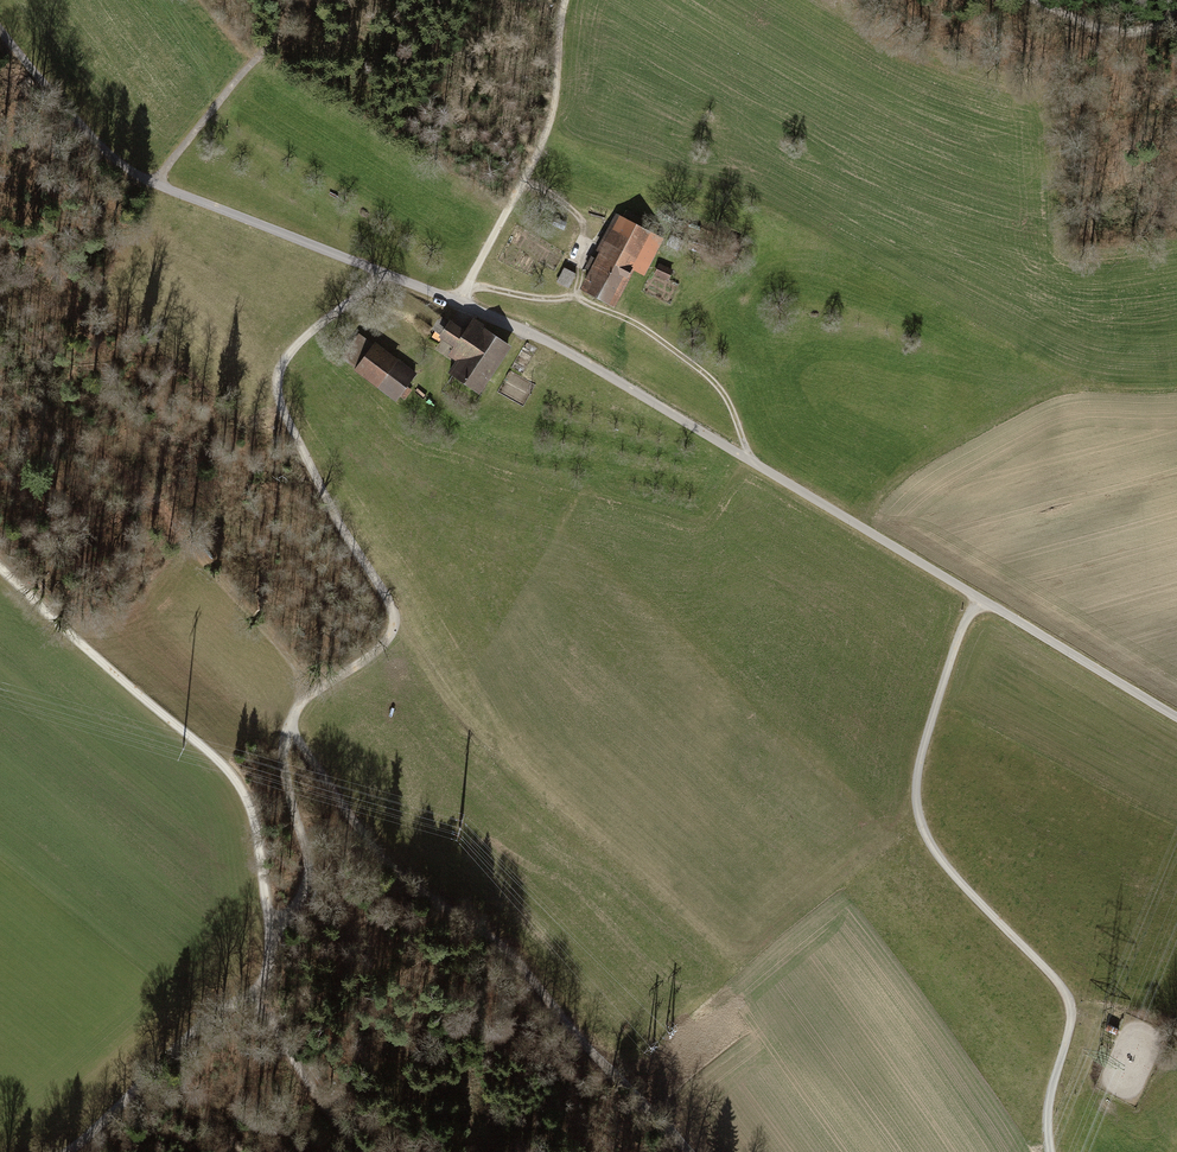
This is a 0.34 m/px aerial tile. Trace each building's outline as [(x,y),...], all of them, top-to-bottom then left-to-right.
[(613,306),(631,270),(643,276),(662,239),(616,216),(579,289),(613,306)] [(673,270),(658,264),(653,275),(668,282),(673,270)] [(567,288),(574,274),(562,268),(554,281),(567,288)] [(463,332),(448,322),(438,336),(451,345),(445,354),(454,360),(446,371),(477,393),(508,349),(470,323),(463,332)] [(354,371),(396,401),(398,398),(404,402),(413,390),(408,386),(416,374),(374,343),(373,345),(355,333),(338,356),(356,369),(354,371)] [(1105,1029),(1116,1035),(1119,1029),(1108,1024),(1105,1029)]
